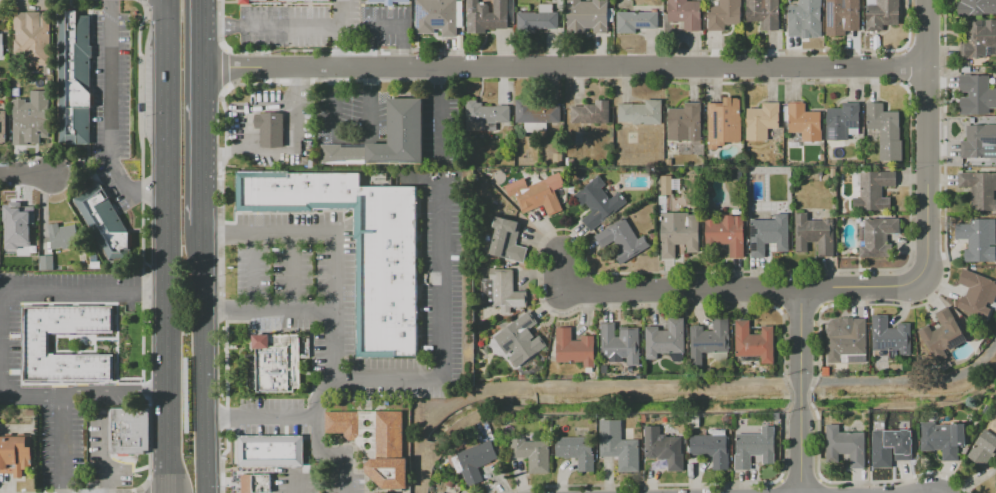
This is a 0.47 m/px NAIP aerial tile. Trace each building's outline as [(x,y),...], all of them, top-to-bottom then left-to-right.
[(415,33),(415,0),(456,0),(456,36),(441,37),(441,29),(434,29),(434,33),(415,33)] [(467,34),(467,0),(479,0),(479,3),(485,3),(487,5),(489,7),(489,13),(493,13),(494,0),(508,0),(508,29),(486,29),(486,34),(467,34)] [(567,33),(567,0),(581,0),(581,1),(592,1),(592,0),(608,0),(608,9),(613,9),(613,10),(614,10),(614,16),(613,16),(613,22),(608,22),(608,33),(593,33),(593,28),(585,28),(585,33),(567,33)] [(668,5),(668,0),(687,0),(687,1),(701,1),(701,30),(699,30),(699,31),(686,32),(686,30),(684,30),(684,22),(668,22),(668,5)] [(719,5),(719,0),(741,0),(741,8),(740,8),(740,24),(725,24),(725,30),(708,30),(708,21),(708,5),(719,5)] [(746,22),(746,0),(779,0),(779,19),(779,30),(760,30),(760,29),(762,29),(762,22),(746,22)] [(799,5),(799,0),(821,0),(821,7),(820,7),(820,25),(805,25),(805,31),(787,31),(787,21),(788,21),(788,5),(799,5)] [(826,36),(826,0),(859,0),(859,30),(845,30),(845,36),(826,36)] [(867,5),(867,0),(899,0),(899,8),(899,25),(883,25),(883,31),(867,31),(867,5)] [(961,2),(961,0),(995,0),(995,13),(983,13),(983,15),(958,15),(958,2),(961,2)] [(558,12),(558,28),(536,29),(536,33),(517,33),(517,12),(539,12),(539,4),(552,4),(552,12),(558,12)] [(89,16),(89,46),(91,46),(91,56),(89,56),(89,90),(92,93),(92,107),(90,107),(90,142),(69,142),(69,141),(61,141),(61,10),(67,10),(78,10),(78,16),(89,16)] [(50,65),(26,65),(26,54),(14,54),(14,39),(16,39),(16,29),(14,29),(13,12),(50,12),(50,65)] [(658,12),(658,28),(635,28),(635,33),(616,33),(616,12),(658,12)] [(966,20),(995,20),(995,47),(990,47),(990,54),(985,54),(985,58),(960,58),(960,42),(966,41),(966,20)] [(43,75),(43,66),(51,66),(51,75),(43,75)] [(989,89),(995,89),(995,108),(989,108),(989,114),(972,114),(972,115),(960,115),(960,97),(968,97),(968,92),(960,92),(960,75),(989,75),(989,89)] [(12,99),(25,99),(25,103),(30,103),(30,91),(48,91),(48,137),(39,137),(39,143),(31,143),(31,142),(27,142),(27,145),(13,145),(12,99)] [(740,99),(740,116),(741,116),(741,142),(740,142),(740,144),(731,144),(731,143),(725,143),(722,146),(719,146),(716,150),(708,150),(708,103),(723,103),(723,97),(732,97),(732,98),(738,98),(738,99),(740,99)] [(388,98),(423,98),(424,160),(319,162),(319,145),(389,144),(388,98)] [(510,106),(510,122),(497,122),(497,131),(485,131),(485,123),(466,123),(466,100),(477,100),(477,102),(482,102),(482,106),(496,106),(496,105),(508,105),(508,106),(510,106)] [(559,105),(559,123),(546,123),(546,131),(540,131),(540,132),(524,132),(524,123),(516,123),(515,100),(527,100),(527,102),(532,102),(532,106),(546,106),(546,105),(559,105)] [(609,100),(609,123),(571,123),(571,106),(584,106),(584,104),(595,104),(595,100),(609,100)] [(661,100),(661,124),(632,124),(632,122),(618,122),(618,104),(645,104),(645,100),(661,100)] [(779,102),(779,113),(778,113),(779,128),(767,129),(767,140),(746,140),(746,125),(747,125),(746,109),(762,108),(762,103),(779,102)] [(700,103),(700,140),(668,140),(668,108),(684,108),(684,103),(700,103)] [(820,112),(820,129),(821,129),(822,141),(802,141),(802,132),(788,132),(788,122),(784,122),(784,106),(788,106),(788,103),(804,103),(805,112),(820,112)] [(859,103),(859,135),(848,135),(848,140),(826,140),(826,126),(827,126),(827,108),(842,108),(842,103),(859,103)] [(898,112),(898,126),(899,126),(900,140),(901,140),(902,161),(879,161),(879,141),(880,140),(880,129),(866,129),(866,103),(883,103),(883,112),(898,112)] [(255,113),(283,114),(282,148),(260,147),(260,128),(255,128),(255,113)] [(984,124),(995,124),(995,146),(986,147),(986,157),(970,157),(970,158),(961,158),(961,141),(966,141),(966,126),(984,125),(984,124)] [(422,354),(421,182),(365,182),(365,169),(239,170),(239,214),(314,213),(314,208),(355,208),(356,354),(422,354)] [(895,171),(896,185),(882,186),(882,197),(890,197),(890,209),(853,210),(853,198),(860,197),(860,172),(895,171)] [(994,199),(995,199),(995,211),(971,211),(971,187),(958,188),(958,173),(995,173),(995,190),(994,190),(994,199)] [(548,175),(563,210),(548,216),(543,205),(523,213),(513,190),(548,175)] [(671,175),(672,195),(661,195),(661,184),(658,184),(658,176),(661,176),(671,175)] [(619,192),(627,202),(590,231),(581,220),(592,211),(585,203),(581,206),(573,196),(598,176),(605,185),(601,188),(610,199),(619,192)] [(100,183),(103,190),(105,189),(110,198),(108,199),(128,233),(129,232),(130,249),(131,260),(110,260),(74,199),(100,183)] [(27,206),(27,222),(25,222),(26,227),(24,227),(24,231),(10,232),(10,222),(4,222),(4,206),(12,206),(12,204),(17,204),(17,206),(27,205),(27,206)] [(698,215),(699,252),(687,253),(687,244),(675,245),(676,259),(661,259),(660,216),(662,216),(662,213),(688,212),(688,215),(698,215)] [(833,219),(834,257),(818,257),(818,242),(807,242),(808,252),(796,252),(795,213),(807,213),(808,220),(823,220),(823,219),(833,219)] [(788,214),(789,251),(777,252),(777,243),(765,243),(765,257),(751,258),(750,220),(776,220),(776,214),(788,214)] [(742,216),(742,230),(744,230),(745,258),(730,258),(729,244),(706,244),(705,216),(715,216),(715,223),(722,223),(721,216),(725,216),(725,215),(732,215),(732,216),(742,216)] [(521,223),(515,245),(527,248),(523,263),(489,254),(496,228),(493,227),(496,216),(521,223)] [(625,217),(638,239),(644,235),(651,246),(620,265),(613,254),(619,250),(614,241),(601,249),(594,236),(625,217)] [(899,218),(899,234),(887,234),(887,244),(891,244),(892,256),(859,257),(859,246),(865,246),(864,219),(899,218)] [(75,224),(79,244),(68,246),(68,248),(63,249),(63,247),(53,249),(48,225),(58,223),(59,227),(75,224)] [(995,224),(995,245),(989,245),(989,250),(995,250),(995,262),(963,262),(963,249),(968,249),(968,239),(955,239),(955,224),(995,224)] [(39,229),(39,243),(25,243),(25,229),(39,229)] [(39,243),(51,242),(51,247),(52,256),(53,256),(53,270),(40,270),(39,243)] [(513,270),(513,291),(526,291),(526,307),(510,307),(510,313),(501,314),(501,307),(481,307),(481,278),(489,278),(489,269),(511,269),(511,270),(513,270)] [(995,284),(995,296),(993,304),(989,303),(987,307),(991,309),(986,319),(957,308),(962,296),(965,297),(969,288),(958,283),(963,269),(995,282),(995,284)] [(113,333),(103,333),(104,338),(117,338),(116,304),(113,304),(113,333)] [(114,380),(24,380),(24,306),(114,306),(114,332),(49,332),(50,335),(50,351),(50,355),(114,354),(114,380)] [(947,306),(967,340),(950,350),(948,347),(944,350),(948,357),(937,363),(917,331),(928,325),(932,332),(942,326),(935,313),(947,306)] [(529,311),(537,322),(526,331),(533,340),(539,335),(546,345),(517,367),(509,357),(512,354),(507,347),(502,350),(493,338),(498,335),(497,334),(529,311)] [(910,323),(911,355),(900,355),(900,349),(873,350),(872,315),(888,315),(888,328),(898,328),(897,323),(910,323)] [(684,318),(684,353),(658,353),(658,359),(645,359),(645,327),(658,327),(658,331),(667,330),(667,318),(684,318)] [(728,318),(728,352),(702,353),(702,367),(690,367),(690,326),(694,326),(694,325),(699,325),(699,326),(703,326),(703,331),(713,331),(712,318),(728,318)] [(865,319),(866,363),(828,363),(828,325),(839,325),(840,334),(851,333),(851,319),(865,319)] [(773,326),(774,363),(761,364),(761,356),(736,356),(735,320),(750,320),(750,334),(761,334),(761,326),(773,326)] [(638,329),(639,365),(627,366),(626,358),(601,358),(600,323),(614,323),(615,337),(619,337),(619,327),(628,327),(628,329),(638,329)] [(594,336),(594,367),(583,367),(583,362),(556,362),(556,328),(571,327),(571,341),(581,340),(581,336),(594,336)] [(300,334),(252,335),(253,340),(250,341),(250,349),(256,349),(257,393),(293,392),(293,389),(301,389),(300,334)] [(109,453),(109,410),(112,410),(112,408),(144,408),(144,412),(149,412),(149,451),(144,451),(144,454),(128,454),(128,457),(117,457),(117,454),(112,454),(112,453),(109,453)] [(990,416),(995,408),(995,448),(995,454),(994,457),(992,456),(983,468),(967,456),(976,444),(975,443),(986,428),(987,429),(994,419),(990,416)] [(365,472),(382,488),(406,488),(406,458),(401,458),(401,411),(325,411),(325,433),(344,433),(344,436),(349,441),(354,441),(371,458),(365,464),(365,472)] [(638,440),(639,472),(619,472),(618,456),(600,456),(599,420),(621,420),(621,440),(638,440)] [(965,423),(966,446),(957,446),(958,461),(943,461),(942,450),(935,450),(935,451),(921,451),(920,422),(936,422),(936,425),(951,424),(965,423)] [(865,432),(865,468),(850,468),(849,454),(839,454),(839,462),(826,463),(826,424),(839,424),(839,432),(865,432)] [(911,424),(911,429),(913,429),(914,460),(895,460),(895,447),(893,447),(893,466),(873,467),(872,431),(884,431),(884,429),(901,429),(901,424),(911,424)] [(681,437),(681,454),(683,454),(683,471),(668,471),(668,459),(657,459),(657,458),(649,458),(649,457),(645,457),(645,426),(660,426),(660,435),(667,434),(667,437),(681,437)] [(775,426),(775,464),(763,464),(763,455),(751,455),(751,470),(734,470),(734,454),(736,454),(736,438),(737,438),(737,434),(762,433),(761,426),(775,426)] [(726,435),(726,452),(728,452),(728,470),(713,470),(713,456),(698,456),(698,455),(690,455),(690,436),(712,435),(712,430),(725,430),(725,435),(726,435)] [(14,474),(0,475),(0,436),(6,436),(6,435),(12,435),(12,436),(19,436),(19,435),(24,435),(24,436),(32,436),(32,448),(32,469),(30,469),(30,470),(23,470),(23,479),(14,479),(14,474)] [(592,436),(592,455),(593,455),(594,471),(578,472),(578,458),(563,458),(563,457),(556,457),(555,437),(592,436)] [(239,437),(303,437),(303,465),(239,466),(239,437)] [(490,439),(498,458),(491,461),(491,462),(478,468),(483,480),(468,486),(461,471),(457,472),(451,458),(457,456),(456,453),(490,439)] [(549,441),(549,473),(529,474),(529,458),(510,458),(510,439),(525,439),(525,441),(549,441)] [(271,474),(241,474),(241,492),(271,492),(271,474)]
